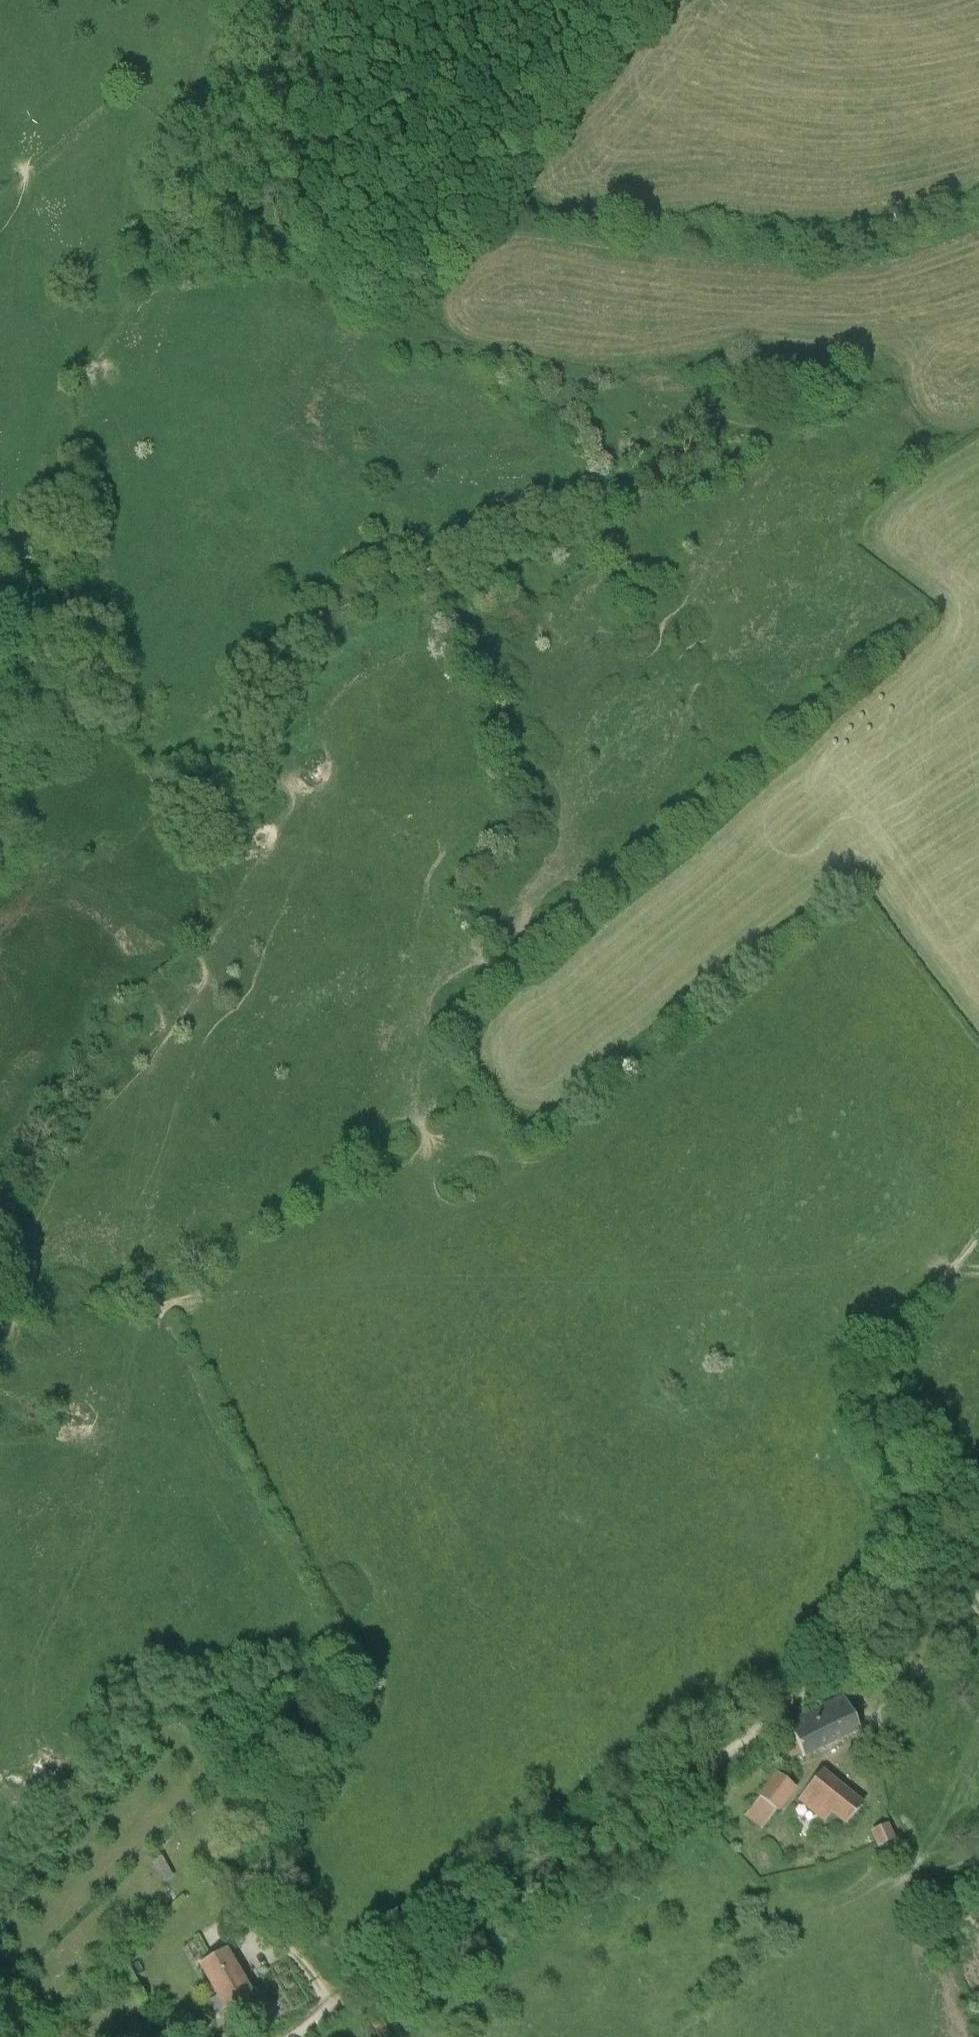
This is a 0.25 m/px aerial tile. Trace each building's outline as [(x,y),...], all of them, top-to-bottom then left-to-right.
[(788,1725),(802,1754),(858,1728),(844,1697),(788,1725)] [(845,1826),(849,1821),(862,1805),(822,1772),(800,1798),(826,1820),(831,1814),(845,1826)] [(777,1810),(779,1812),(796,1789),(777,1774),(760,1797),(777,1810)] [(876,1845),(893,1838),(887,1824),(870,1830),(876,1845)] [(231,1844),(226,1850),(231,1854),(236,1848),(231,1844)] [(151,1862),(164,1883),(175,1878),(162,1856),(151,1862)] [(247,1893),(242,1901),(254,1909),(259,1901),(247,1893)] [(200,1964),(236,2027),(241,2035),(267,2020),(226,1950),(200,1964)] [(388,2033),(381,2020),(373,2024),(381,2036),(388,2033)]
